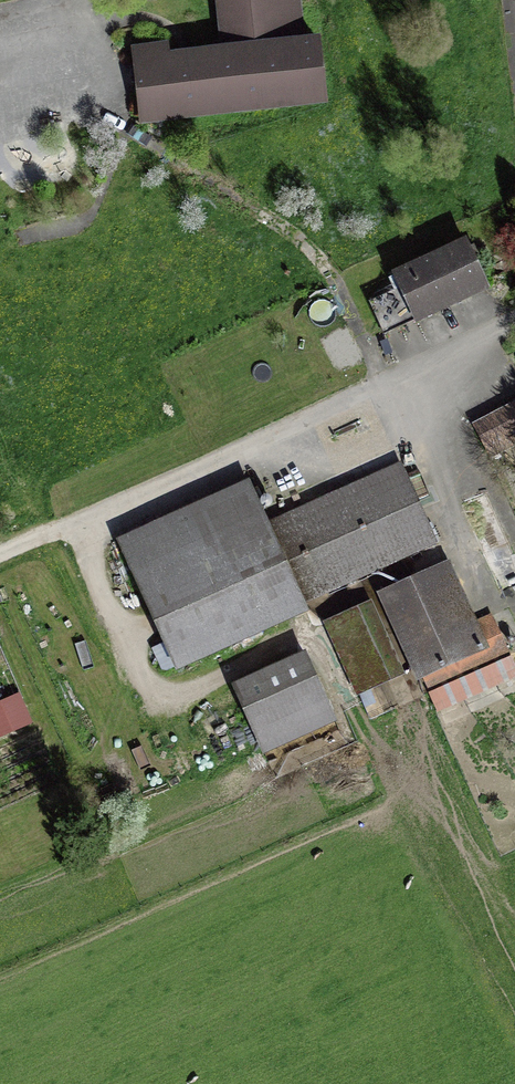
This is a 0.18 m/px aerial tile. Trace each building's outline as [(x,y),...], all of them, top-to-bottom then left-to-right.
[(223,61),(164,67),(163,55),(132,58),(139,127),(321,109),(312,19),(297,21),(295,0),(217,0),(223,61)] [(462,254),(394,287),(413,327),(482,295),(462,254)] [(474,433),(483,456),(514,442),(514,415),(474,433)] [(402,482),(283,533),(308,591),(427,540),(402,482)] [(248,501),(121,554),(167,663),(294,610),(248,501)] [(442,574),(388,598),(423,677),(477,653),(442,574)] [(369,612),(327,630),(356,699),(398,681),(369,612)] [(304,671),(237,699),(259,751),(326,723),(304,671)]
